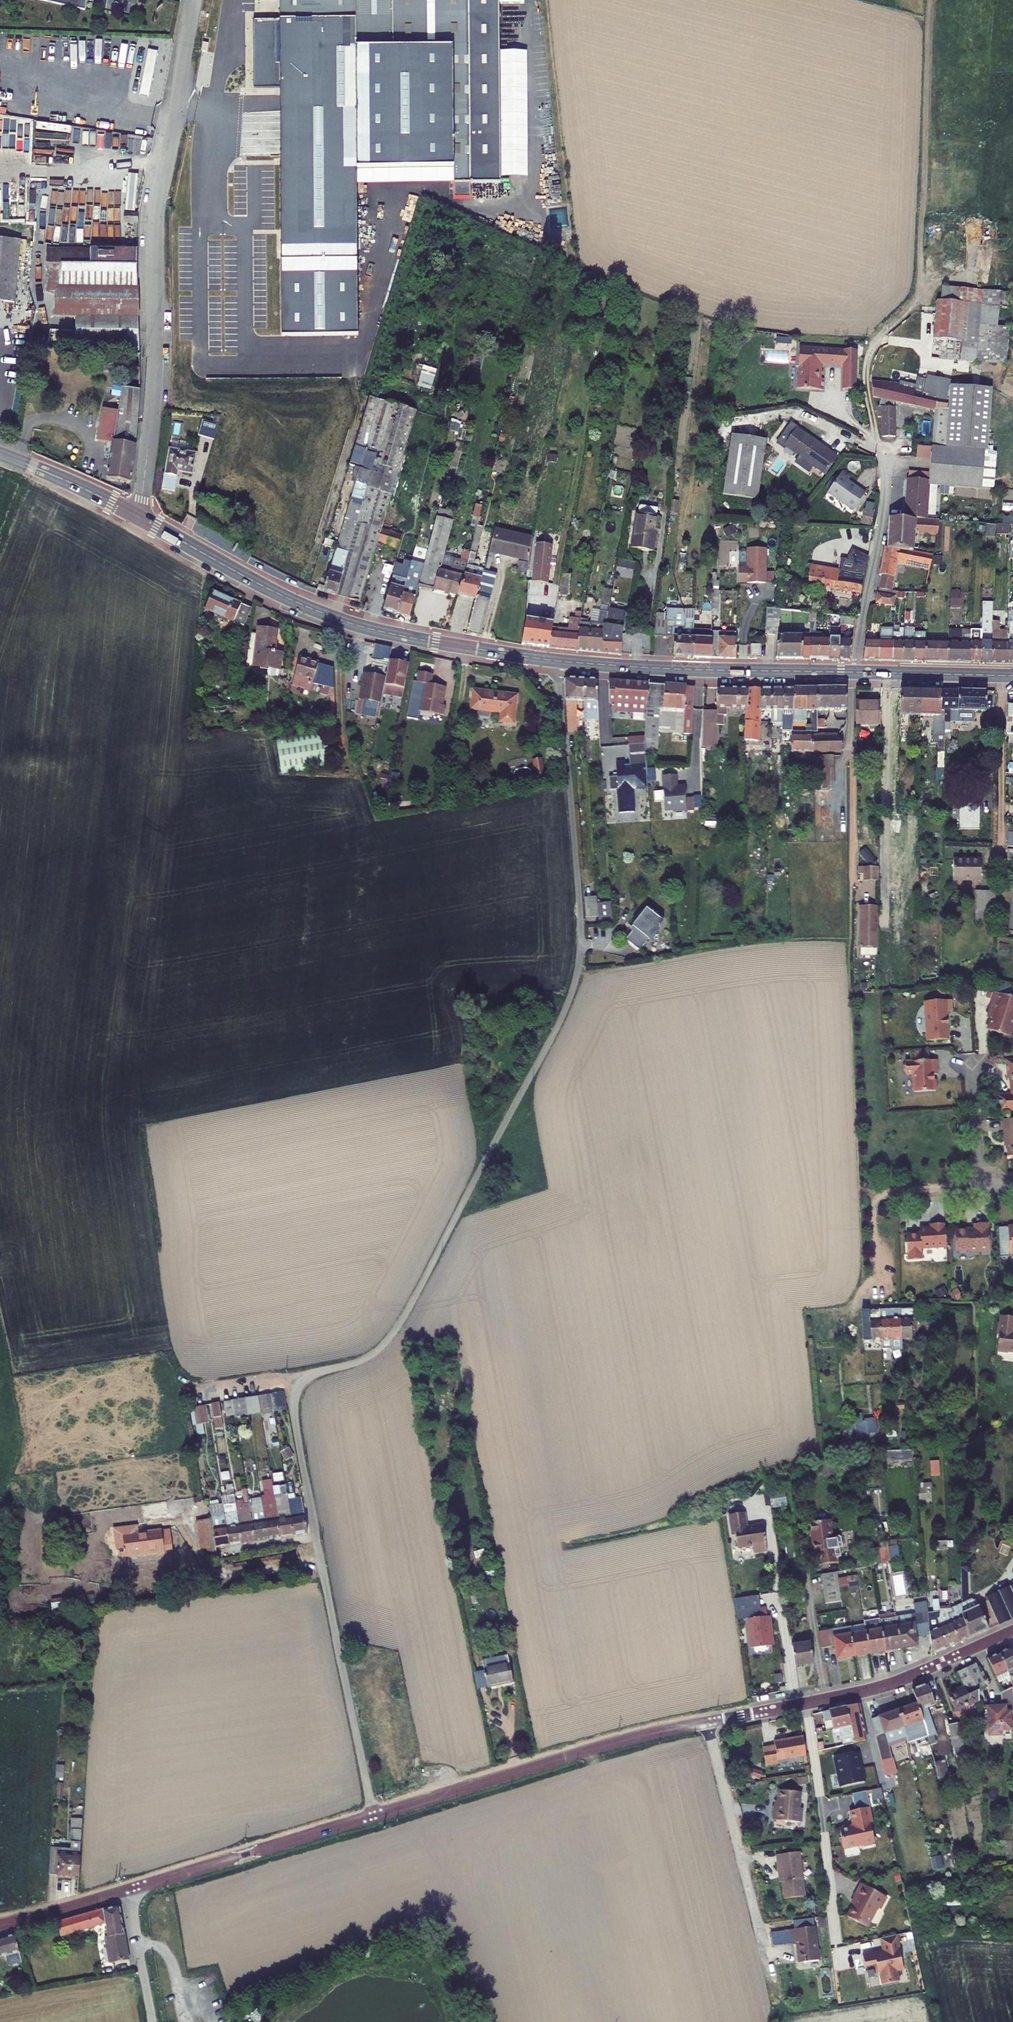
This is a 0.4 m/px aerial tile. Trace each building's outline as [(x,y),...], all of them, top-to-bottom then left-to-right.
[(86,12),(89,0),(35,0),(86,12)] [(396,170),(397,185),(456,184),(456,199),(472,199),(472,184),(497,184),(496,4),(520,4),(520,0),(281,0),(281,22),(254,22),(255,90),(291,90),(292,157),(282,157),(284,337),(361,336),(359,171),(396,170)] [(151,96),(160,50),(150,48),(141,94),(151,96)] [(144,86),(145,70),(137,69),(136,85),(144,86)] [(127,209),(139,210),(140,173),(129,173),(127,209)] [(125,213),(125,222),(138,222),(139,213),(125,213)] [(47,243),(80,245),(81,221),(49,220),(47,243)] [(15,302),(21,240),(0,238),(0,301),(15,302)] [(139,335),(137,249),(47,248),(47,263),(46,266),(48,267),(44,292),(56,293),(53,316),(77,317),(76,331),(51,330),(49,338),(46,349),(46,350),(140,356),(140,336),(139,335)] [(962,302),(963,288),(942,287),(941,301),(962,302)] [(999,306),(1009,307),(1009,292),(963,288),(962,302),(981,304),(999,306)] [(931,358),(960,360),(976,362),(981,304),(962,302),(941,301),(937,301),(934,339),(932,339),(931,358)] [(1006,364),(1009,328),(997,328),(999,306),(981,304),(976,362),(1006,364)] [(49,338),(41,337),(39,349),(46,349),(49,338)] [(812,348),(800,347),(799,357),(802,354),(811,355),(812,348)] [(821,364),(837,365),(838,350),(812,348),(811,355),(802,354),(799,357),(798,367),(799,367),(799,376),(797,376),(796,388),(822,390),(822,386),(823,386),(823,383),(823,379),(820,379),(818,379),(818,374),(821,373),(821,364)] [(844,350),(843,389),(855,389),(856,350),(844,350)] [(421,388),(434,392),(439,373),(426,369),(421,388)] [(926,379),(894,372),(892,383),(872,381),(873,398),(881,399),(879,407),(878,407),(878,418),(883,417),(882,437),(895,437),(893,407),(893,401),(931,410),(931,413),(935,414),(933,447),(931,447),(929,480),(928,485),(980,488),(983,451),(986,452),(992,389),(950,385),(951,384),(926,380),(926,379)] [(951,380),(927,375),(926,379),(926,380),(951,384),(951,380)] [(105,455),(111,456),(107,480),(130,484),(132,484),(137,446),(136,446),(140,390),(122,388),(121,405),(120,411),(115,410),(103,408),(98,441),(107,442),(105,455)] [(356,484),(345,520),(357,523),(349,553),(337,550),(325,592),(361,602),(371,567),(378,543),(384,522),(415,411),(367,396),(348,465),(356,467),(360,468),(356,484)] [(203,420),(198,435),(214,440),(221,416),(216,415),(214,423),(203,420)] [(819,444),(797,429),(793,426),(788,428),(779,441),(785,446),(799,456),(795,462),(807,471),(808,469),(811,464),(825,474),(826,474),(838,457),(823,447),(821,449),(818,446),(819,444)] [(766,440),(732,435),(723,495),(757,500),(766,440)] [(188,451),(179,449),(179,451),(170,449),(166,474),(178,477),(179,472),(193,474),(197,454),(188,452),(188,451)] [(808,469),(822,478),(825,474),(811,464),(808,469)] [(351,482),(356,484),(360,468),(356,467),(351,482)] [(855,486),(848,481),(851,477),(842,471),(828,492),(854,510),(855,508),(857,509),(866,496),(864,495),(865,493),(855,486)] [(905,519),(915,519),(915,518),(926,519),(928,485),(929,480),(908,479),(905,519)] [(519,486),(517,486),(507,483),(506,483),(503,494),(516,498),(519,486)] [(669,513),(677,514),(679,501),(670,501),(669,513)] [(867,501),(864,523),(873,524),(876,502),(867,501)] [(639,507),(638,513),(637,513),(631,548),(653,551),(659,516),(657,516),(658,508),(641,505),(639,507)] [(437,517),(448,519),(450,511),(439,508),(437,517)] [(480,516),(476,515),(474,515),(465,551),(470,552),(473,543),(477,525),(480,516)] [(437,517),(425,565),(419,585),(434,589),(458,594),(461,583),(462,584),(470,552),(465,551),(464,551),(462,560),(445,556),(454,520),(448,519),(437,517)] [(905,519),(893,518),(889,518),(887,548),(914,549),(914,547),(915,534),(937,537),(939,520),(926,519),(915,518),(915,519),(905,519)] [(398,529),(393,528),(394,525),(384,522),(378,543),(384,545),(398,548),(402,535),(396,533),(398,529)] [(988,534),(1011,535),(1012,523),(989,522),(988,534)] [(473,543),(478,544),(482,527),(477,525),(473,543)] [(532,537),(495,529),(490,551),(529,561),(532,537)] [(378,543),(371,567),(377,569),(384,545),(378,543)] [(461,583),(458,594),(476,599),(467,633),(481,636),(497,574),(485,570),(486,569),(473,566),(478,544),(473,543),(470,552),(462,584),(461,583)] [(548,584),(552,545),(538,544),(534,582),(548,584)] [(850,547),(849,551),(868,556),(869,552),(850,547)] [(740,551),(739,582),(747,582),(766,583),(766,572),(767,549),(748,548),(748,551),(740,551)] [(914,549),(887,548),(884,548),(879,575),(881,575),(878,588),(878,593),(883,594),(895,596),(896,596),(897,591),(891,590),(894,578),(897,564),(898,560),(927,566),(926,570),(929,571),(933,555),(914,550),(914,549)] [(841,557),(839,569),(811,565),(808,585),(860,593),(864,574),(868,556),(849,551),(847,558),(841,557)] [(618,575),(627,576),(628,567),(636,568),(637,560),(620,558),(618,575)] [(897,564),(926,570),(927,566),(898,560),(897,564)] [(405,561),(404,566),(397,563),(385,609),(399,613),(412,563),(405,561)] [(425,565),(412,561),(412,563),(399,613),(411,616),(419,587),(419,585),(425,565)] [(766,572),(766,583),(774,583),(774,572),(766,572)] [(569,598),(570,574),(562,574),(562,576),(559,597),(569,598)] [(604,588),(601,605),(608,607),(612,589),(604,588)] [(237,622),(234,628),(242,632),(253,608),(213,591),(205,608),(237,622)] [(882,604),(893,606),(895,596),(883,594),(882,604)] [(548,617),(547,621),(527,618),(522,644),(549,646),(552,630),(553,627),(557,608),(548,606),(546,617),(548,617)] [(780,609),(767,607),(765,634),(778,635),(780,609)] [(682,608),(684,615),(684,618),(694,619),(694,609),(682,608)] [(609,612),(607,625),(603,624),(602,651),(622,653),(622,635),(626,611),(609,609),(609,612)] [(601,611),(598,624),(580,623),(578,649),(602,651),(603,624),(607,625),(609,612),(601,611)] [(559,627),(558,630),(552,630),(549,646),(578,649),(580,623),(582,612),(577,612),(576,619),(563,618),(562,627),(559,627)] [(808,624),(810,624),(809,633),(809,659),(828,660),(829,638),(821,638),(821,633),(815,633),(815,613),(809,612),(808,624)] [(669,637),(669,649),(674,649),(673,656),(684,657),(684,637),(684,627),(675,626),(675,621),(667,621),(667,613),(657,613),(654,636),(669,637)] [(855,620),(840,617),(840,627),(839,660),(850,660),(855,620)] [(992,617),(982,617),(982,629),(981,663),(991,663),(992,621),(992,617)] [(998,631),(999,621),(992,621),(991,663),(1006,664),(1007,631),(998,631)] [(834,624),(830,624),(829,638),(828,660),(839,660),(840,627),(834,627),(834,624)] [(281,672),(284,653),(276,652),(279,630),(258,627),(253,667),(269,670),(268,673),(270,675),(276,676),(279,674),(279,671),(281,672)] [(691,638),(691,646),(693,646),(693,657),(712,658),(712,657),(712,639),(712,631),(712,630),(694,628),(694,638),(691,638)] [(893,628),(880,628),(879,640),(877,661),(891,661),(892,641),(893,632),(893,628)] [(900,632),(893,632),(892,641),(891,661),(903,661),(903,641),(904,629),(900,629),(900,632)] [(915,629),(904,629),(903,641),(903,661),(913,661),(914,641),(915,633),(915,629)] [(982,629),(971,629),(971,642),(970,663),(981,663),(982,629)] [(712,631),(712,639),(712,657),(719,657),(736,657),(736,639),(736,631),(712,631)] [(961,632),(948,631),(948,641),(947,662),(970,663),(971,642),(960,641),(961,632)] [(801,634),(778,635),(776,658),(803,659),(809,659),(809,633),(801,633),(801,634)] [(925,633),(915,633),(914,641),(913,661),(924,661),(925,641),(925,633)] [(691,638),(684,637),(684,657),(693,657),(693,646),(691,646),(691,638)] [(877,661),(879,640),(865,640),(863,660),(877,661)] [(947,662),(948,641),(925,641),(924,661),(947,662)] [(374,660),(389,663),(390,661),(392,648),(376,644),(373,660),(374,660)] [(761,658),(761,645),(751,645),(751,658),(761,658)] [(331,689),(332,711),(324,713),(323,717),(336,715),(334,668),(300,659),(293,685),(310,690),(312,681),(314,682),(313,684),(331,689)] [(374,660),(372,670),(388,673),(389,663),(374,660)] [(410,665),(390,661),(389,663),(388,673),(386,678),(385,683),(382,701),(402,704),(410,665)] [(443,715),(445,706),(442,705),(446,687),(431,684),(433,675),(419,672),(417,682),(424,684),(419,711),(443,715)] [(577,732),(577,701),(584,702),(585,679),(568,678),(565,681),(568,732),(577,732)] [(355,721),(377,725),(382,701),(385,683),(363,679),(355,721)] [(585,720),(600,720),(598,701),(597,680),(585,679),(584,702),(585,720)] [(647,713),(649,683),(615,681),(614,711),(647,713)] [(662,684),(649,683),(647,713),(646,737),(645,739),(646,744),(646,751),(657,752),(659,732),(659,726),(660,708),(662,684)] [(686,686),(662,684),(660,708),(659,726),(671,727),(670,732),(692,734),(695,687),(686,686)] [(726,715),(727,708),(747,709),(748,688),(717,687),(716,711),(704,711),(703,725),(702,741),(701,747),(717,747),(717,725),(723,725),(723,715),(726,715)] [(760,723),(764,723),(771,723),(771,688),(748,688),(747,709),(746,721),(745,740),(746,754),(758,755),(759,741),(760,723)] [(771,723),(782,723),(782,720),(782,688),(771,688),(771,723)] [(787,720),(787,730),(792,730),(792,720),(794,688),(782,688),(782,720),(787,720)] [(794,688),(792,720),(806,721),(806,688),(794,688)] [(810,726),(810,711),(817,711),(816,688),(806,688),(806,721),(806,726),(810,726)] [(824,735),(824,711),(846,710),(846,688),(816,688),(817,711),(817,731),(813,731),(813,734),(814,752),(837,752),(841,747),(838,736),(837,735),(824,735)] [(891,719),(891,721),(899,721),(899,715),(901,688),(881,688),(881,701),(881,718),(891,719)] [(899,715),(919,715),(920,689),(901,688),(899,715)] [(944,729),(944,709),(940,709),(941,690),(920,689),(919,715),(935,716),(934,727),(936,727),(935,743),(938,743),(938,751),(944,751),(944,741),(944,729)] [(501,713),(500,722),(514,724),(518,695),(474,690),(471,709),(479,710),(479,713),(481,716),(486,716),(488,714),(489,712),(501,713)] [(944,729),(950,729),(950,720),(973,721),(974,710),(985,710),(985,690),(959,690),(941,690),(940,709),(944,709),(944,729)] [(856,723),(880,724),(881,718),(881,701),(855,700),(856,723)] [(234,705),(228,706),(229,713),(238,712),(237,705),(234,705)] [(331,765),(325,728),(276,736),(282,773),(331,765)] [(791,734),(792,751),(802,751),(802,734),(791,734)] [(802,751),(814,752),(813,734),(802,734),(802,751)] [(646,751),(646,744),(645,744),(633,745),(629,745),(630,765),(625,766),(625,763),(617,764),(618,777),(609,777),(610,790),(618,790),(620,813),(635,812),(633,789),(649,788),(648,784),(647,768),(646,751)] [(815,790),(831,790),(830,756),(814,756),(815,790)] [(544,774),(541,759),(533,760),(536,776),(544,775),(544,774)] [(553,773),(544,774),(544,775),(536,776),(538,786),(555,782),(553,773)] [(686,786),(680,786),(677,786),(678,785),(677,775),(663,776),(665,811),(673,810),(673,811),(687,811),(687,810),(686,798),(686,795),(687,795),(686,786)] [(789,801),(799,799),(798,792),(789,793),(789,801)] [(686,798),(687,810),(695,810),(694,798),(686,798)] [(979,804),(959,804),(959,829),(979,829),(979,804)] [(806,838),(819,838),(819,814),(802,813),(806,838)] [(980,881),(980,858),(953,858),(953,881),(980,881)] [(865,867),(865,874),(865,881),(878,881),(879,867),(865,867)] [(976,890),(976,911),(985,911),(985,891),(976,890)] [(986,923),(986,915),(995,915),(995,891),(985,891),(985,911),(976,911),(975,923),(986,923)] [(597,897),(585,897),(587,917),(598,916),(598,903),(597,897)] [(599,924),(613,923),(612,902),(598,903),(598,916),(599,924)] [(877,955),(877,948),(878,948),(878,915),(878,906),(860,906),(860,955),(877,955)] [(626,939),(639,950),(663,921),(649,910),(626,939)] [(1012,1028),(1012,998),(997,993),(994,1004),(992,1003),(989,1012),(993,1014),(991,1019),(988,1029),(1010,1036),(1012,1028)] [(952,1011),(952,1000),(924,1002),(927,1041),(950,1039),(948,1012),(952,1011)] [(930,1061),(929,1051),(914,1052),(915,1062),(930,1061)] [(906,1072),(907,1075),(913,1075),(914,1092),(936,1091),(936,1080),(933,1080),(933,1075),(938,1075),(937,1060),(930,1061),(915,1062),(906,1062),(906,1065),(903,1067),(904,1072),(906,1072)] [(1010,1095),(999,1096),(1000,1111),(1012,1110),(1012,1095),(1010,1095)] [(1012,1156),(1012,1118),(1003,1119),(1004,1128),(1006,1128),(1007,1146),(1008,1156),(1012,1156)] [(923,1259),(922,1249),(946,1247),(945,1223),(931,1224),(931,1227),(925,1227),(920,1233),(906,1233),(908,1260),(923,1259)] [(969,1250),(969,1253),(990,1251),(989,1223),(974,1224),(974,1229),(968,1229),(955,1230),(956,1251),(969,1250)] [(959,1299),(963,1296),(957,1288),(953,1291),(959,1299)] [(890,1309),(890,1317),(901,1316),(900,1308),(890,1309)] [(911,1319),(919,1318),(919,1308),(900,1308),(901,1316),(901,1319),(901,1339),(912,1339),(912,1337),(911,1319)] [(862,1321),(863,1341),(881,1340),(880,1309),(862,1310),(862,1315),(872,1314),(873,1317),(873,1320),(870,1320),(862,1321)] [(891,1339),(891,1319),(890,1317),(890,1309),(880,1309),(881,1340),(891,1339)] [(1001,1315),(1000,1323),(998,1323),(998,1330),(1000,1330),(998,1350),(1000,1350),(1009,1351),(1009,1350),(1012,1350),(1012,1317),(1001,1315)] [(891,1339),(901,1339),(901,1319),(891,1319),(891,1339)] [(274,1408),(287,1406),(284,1392),(272,1394),(274,1408)] [(261,1410),(274,1408),(272,1394),(259,1396),(261,1410)] [(250,1412),(261,1410),(259,1396),(248,1398),(250,1412)] [(235,1418),(248,1415),(245,1398),(232,1401),(235,1415),(235,1418)] [(227,1416),(235,1415),(232,1401),(224,1402),(225,1405),(226,1410),(227,1416)] [(216,1428),(223,1427),(220,1403),(212,1404),(216,1428)] [(196,1424),(210,1422),(207,1405),(194,1407),(196,1424)] [(862,1419),(861,1414),(855,1415),(858,1433),(876,1430),(875,1420),(863,1422),(862,1419)] [(936,1432),(922,1433),(922,1440),(936,1440),(936,1432)] [(981,1446),(982,1440),(958,1446),(958,1450),(958,1452),(981,1446)] [(845,1450),(853,1448),(852,1442),(844,1444),(845,1450)] [(282,1450),(283,1452),(282,1453),(287,1460),(293,1455),(289,1449),(288,1449),(286,1447),(282,1450)] [(933,1475),(941,1474),(940,1460),(932,1460),(933,1475)] [(268,1540),(282,1538),(277,1511),(271,1472),(260,1473),(261,1481),(264,1481),(269,1508),(269,1513),(264,1513),(268,1540)] [(927,1472),(916,1472),(917,1483),(927,1482),(927,1472)] [(927,1482),(917,1483),(918,1493),(932,1493),(931,1482),(927,1482)] [(291,1483),(286,1484),(287,1485),(295,1536),(309,1534),(302,1498),(295,1499),(293,1487),(292,1487),(292,1484),(291,1483)] [(287,1485),(279,1486),(283,1510),(277,1511),(282,1538),(295,1536),(287,1485)] [(230,1505),(223,1506),(223,1507),(230,1546),(243,1544),(236,1501),(234,1489),(227,1491),(230,1505)] [(771,1508),(787,1505),(785,1491),(769,1493),(771,1508)] [(932,1501),(932,1493),(918,1493),(918,1501),(932,1501)] [(243,1544),(256,1542),(249,1501),(248,1494),(244,1495),(246,1505),(244,1505),(243,1501),(236,1501),(243,1544)] [(264,1513),(263,1509),(262,1499),(249,1501),(256,1542),(268,1540),(264,1513)] [(220,1514),(211,1515),(212,1519),(217,1548),(230,1546),(223,1507),(219,1508),(220,1514)] [(747,1528),(747,1526),(745,1513),(730,1515),(732,1536),(736,1535),(738,1548),(753,1546),(754,1553),(767,1551),(763,1524),(754,1525),(755,1527),(747,1528)] [(212,1519),(198,1521),(202,1550),(217,1548),(212,1519)] [(818,1551),(820,1564),(837,1562),(830,1519),(809,1522),(811,1534),(816,1533),(817,1542),(812,1542),(814,1552),(818,1551)] [(122,1557),(166,1552),(166,1550),(174,1549),(171,1530),(163,1531),(163,1529),(139,1533),(138,1526),(115,1529),(117,1550),(121,1549),(122,1557)] [(947,1541),(935,1542),(935,1550),(948,1549),(947,1541)] [(899,1561),(897,1546),(889,1547),(891,1562),(899,1561)] [(463,1565),(465,1572),(483,1568),(481,1561),(463,1565)] [(961,1562),(962,1603),(962,1617),(969,1638),(988,1629),(975,1600),(971,1598),(969,1599),(968,1572),(971,1572),(971,1562),(961,1562)] [(821,1574),(823,1590),(839,1588),(836,1572),(821,1574)] [(850,1586),(858,1585),(857,1575),(848,1577),(850,1586)] [(987,1596),(999,1624),(1012,1618),(1012,1585),(987,1596)] [(825,1603),(841,1601),(839,1588),(823,1590),(825,1603)] [(95,1594),(88,1595),(89,1607),(97,1606),(95,1594)] [(86,1595),(51,1600),(52,1604),(86,1599),(86,1595)] [(951,1613),(946,1614),(958,1642),(969,1638),(962,1617),(962,1603),(952,1608),(950,1608),(951,1613)] [(749,1609),(750,1618),(747,1618),(750,1648),(772,1646),(770,1631),(772,1630),(770,1616),(767,1617),(766,1607),(749,1609)] [(927,1608),(911,1610),(913,1624),(913,1625),(928,1623),(928,1613),(927,1608)] [(940,1618),(937,1618),(946,1648),(958,1642),(946,1614),(951,1613),(950,1608),(952,1608),(939,1608),(939,1612),(940,1618)] [(911,1610),(894,1613),(896,1620),(900,1648),(916,1645),(913,1625),(913,1624),(911,1610)] [(939,1612),(928,1613),(928,1623),(931,1654),(946,1648),(937,1618),(940,1618),(939,1612)] [(884,1651),(900,1648),(896,1620),(894,1613),(879,1615),(880,1621),(884,1651)] [(880,1621),(864,1624),(869,1653),(884,1651),(880,1621)] [(849,1627),(854,1656),(869,1653),(864,1624),(849,1627)] [(849,1627),(818,1632),(821,1648),(835,1646),(837,1658),(854,1656),(849,1627)] [(810,1643),(792,1645),(795,1665),(813,1663),(810,1643)] [(1010,1647),(999,1653),(1010,1677),(1012,1690),(1012,1654),(1010,1647)] [(987,1658),(999,1682),(1010,1677),(999,1653),(987,1658)] [(483,1663),(488,1688),(514,1683),(509,1658),(483,1663)] [(965,1687),(968,1695),(978,1691),(986,1687),(975,1664),(958,1673),(965,1687)] [(933,1726),(927,1708),(935,1705),(928,1683),(912,1689),(917,1703),(922,1719),(924,1725),(925,1727),(929,1745),(935,1744),(933,1735),(936,1734),(933,1726)] [(978,1698),(978,1691),(968,1695),(965,1687),(948,1695),(955,1711),(972,1704),(971,1701),(978,1698)] [(1012,1687),(1003,1691),(1001,1693),(1001,1701),(1001,1706),(993,1706),(987,1707),(988,1736),(1002,1735),(1002,1731),(1004,1730),(1011,1730),(1010,1712),(1012,1712),(1012,1690),(1012,1687)] [(859,1703),(858,1704),(846,1706),(851,1726),(839,1728),(843,1745),(867,1740),(859,1703)] [(917,1703),(898,1710),(903,1726),(922,1719),(917,1703)] [(826,1731),(839,1728),(851,1726),(846,1706),(825,1710),(825,1714),(823,1714),(826,1731)] [(906,1737),(905,1732),(903,1726),(898,1710),(872,1719),(876,1736),(884,1733),(888,1744),(906,1737)] [(922,1719),(903,1726),(905,1732),(924,1725),(922,1719)] [(948,1724),(953,1747),(962,1744),(957,1723),(948,1724)] [(778,1763),(778,1759),(790,1758),(807,1756),(804,1736),(787,1739),(788,1743),(775,1745),(775,1746),(763,1748),(765,1765),(778,1763)] [(955,1756),(964,1754),(962,1744),(953,1747),(955,1756)] [(923,1756),(930,1754),(927,1745),(921,1747),(923,1756)] [(883,1765),(892,1763),(888,1746),(879,1748),(883,1765)] [(864,1784),(857,1754),(832,1759),(838,1790),(864,1784)] [(932,1758),(937,1780),(950,1777),(945,1755),(932,1758)] [(797,1763),(798,1765),(808,1763),(807,1756),(790,1758),(790,1764),(797,1763)] [(779,1790),(778,1800),(777,1806),(774,1806),(772,1820),(802,1822),(803,1809),(799,1808),(801,1792),(779,1790)] [(867,1791),(852,1794),(854,1802),(869,1799),(867,1791)] [(869,1799),(854,1802),(855,1810),(871,1807),(869,1799)] [(871,1807),(855,1810),(850,1811),(852,1823),(850,1826),(849,1826),(847,1825),(841,1826),(839,1829),(843,1849),(863,1845),(866,1847),(870,1846),(872,1844),(875,1843),(871,1825),(868,1809),(871,1808),(871,1807)] [(73,1842),(72,1849),(52,1848),(50,1875),(80,1877),(83,1819),(73,1819),(73,1842)] [(785,1898),(805,1896),(799,1852),(776,1855),(779,1875),(782,1875),(783,1882),(785,1898)] [(936,1869),(945,1867),(941,1855),(933,1857),(936,1869)] [(858,1899),(849,1916),(869,1927),(879,1908),(882,1910),(889,1898),(863,1884),(855,1897),(858,1899)] [(111,1962),(132,1959),(124,1906),(108,1908),(113,1935),(107,1936),(111,1962)] [(73,1958),(79,1983),(110,1977),(106,1941),(103,1926),(60,1937),(65,1958),(73,1958)] [(815,1926),(814,1926),(792,1929),(791,1929),(793,1943),(797,1943),(800,1962),(820,1960),(815,1926)] [(902,1950),(899,1935),(882,1939),(885,1951),(885,1955),(883,1955),(881,1957),(875,1953),(864,1955),(867,1966),(878,1964),(880,1973),(882,1974),(884,1985),(900,1982),(898,1971),(905,1970),(901,1950),(902,1950)] [(17,1953),(14,1936),(0,1939),(0,1957),(17,1953)]
